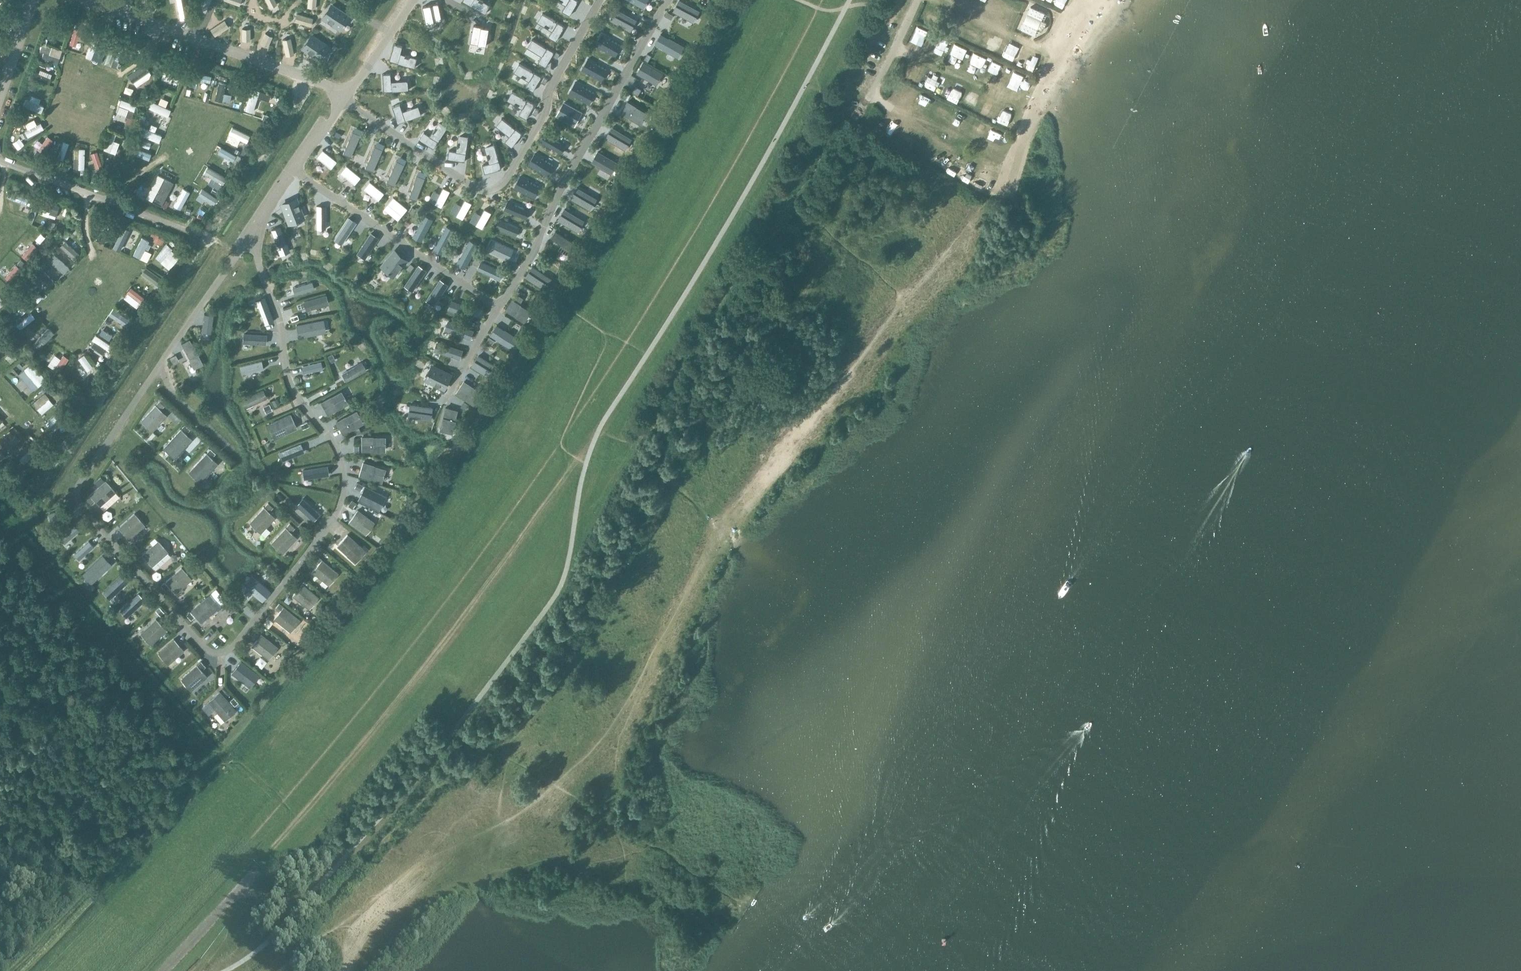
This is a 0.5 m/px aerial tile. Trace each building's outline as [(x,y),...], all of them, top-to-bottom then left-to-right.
[(158,0),(149,0),(146,7),(154,10),(158,0)] [(186,0),(177,0),(180,19),(189,18),(186,0)] [(270,8),(277,5),(274,0),(266,0),(270,8)] [(308,8),(316,8),(316,0),(308,0),(308,8)] [(463,1),(486,13),(490,5),(481,0),(464,0),(463,1)] [(578,0),(577,0),(558,0),(566,4),(563,11),(570,15),(578,0)] [(644,8),(648,0),(628,0),(644,8)] [(679,0),(673,11),(693,22),(699,11),(679,0)] [(357,4),(348,7),(351,16),(360,13),(357,4)] [(230,5),(227,19),(233,20),(236,6),(230,5)] [(332,5),(324,17),(340,28),(348,16),(332,5)] [(1046,14),(1030,7),(1027,14),(1028,14),(1025,22),(1023,22),(1020,29),(1036,36),(1040,29),(1045,31),(1048,24),(1043,21),(1046,14)] [(617,9),(610,20),(630,31),(636,20),(617,9)] [(435,10),(423,25),(434,34),(446,19),(435,10)] [(295,22),(311,26),(313,19),(297,14),(295,22)] [(556,41),(564,26),(542,14),(538,22),(552,30),(549,37),(556,41)] [(267,31),(271,21),(261,16),(256,26),(267,31)] [(575,16),(571,25),(584,31),(588,22),(575,16)] [(224,21),(211,30),(215,36),(229,27),(224,21)] [(81,50),(85,39),(76,36),(79,25),(72,23),(65,45),(81,50)] [(52,40),(57,27),(50,24),(45,37),(52,40)] [(474,26),(471,43),(486,45),(488,29),(474,26)] [(242,29),(242,41),(250,41),(250,29),(242,29)] [(265,34),(260,44),(268,47),(272,37),(265,34)] [(661,34),(655,45),(663,49),(675,56),(681,45),(669,38),(661,34)] [(458,49),(466,48),(465,35),(457,36),(458,49)] [(601,35),(595,45),(615,56),(621,46),(601,35)] [(95,58),(98,49),(93,47),(95,39),(88,36),(81,53),(95,58)] [(311,36),(303,48),(308,51),(307,52),(311,54),(312,54),(320,59),(322,55),(323,55),(324,53),(327,47),(311,36)] [(283,40),(286,56),(294,55),(290,39),(283,40)] [(545,66),(554,52),(532,39),(528,47),(542,56),(538,62),(545,66)] [(568,56),(574,44),(563,39),(558,52),(568,56)] [(395,44),(390,60),(415,67),(417,58),(401,53),(403,47),(395,44)] [(41,52),(42,60),(56,59),(56,51),(41,52)] [(1026,65),(1032,67),(1037,55),(1030,53),(1026,65)] [(588,59),(582,70),(602,81),(608,70),(588,59)] [(142,61),(126,71),(134,83),(149,73),(142,61)] [(643,63),(637,73),(656,84),(659,80),(660,81),(661,78),(660,78),(663,74),(643,63)] [(533,91),(541,76),(519,64),(515,72),(529,80),(526,87),(533,91)] [(161,69),(159,78),(169,80),(171,71),(161,69)] [(1013,78),(1024,83),(1028,74),(1018,69),(1013,78)] [(191,73),(189,81),(208,86),(210,77),(191,73)] [(383,75),(384,91),(409,90),(409,80),(391,81),(391,74),(383,75)] [(458,89),(463,83),(452,74),(447,79),(458,89)] [(430,83),(436,86),(439,80),(433,77),(430,83)] [(575,82),(569,93),(589,104),(595,94),(575,82)] [(125,83),(123,90),(131,92),(133,86),(125,83)] [(244,109),(252,111),(257,87),(249,85),(244,109)] [(294,110),(300,93),(293,90),(286,107),(294,110)] [(416,99),(423,105),(430,96),(423,90),(416,99)] [(226,100),(228,93),(221,91),(220,99),(226,100)] [(527,118),(535,104),(512,91),(508,100),(523,108),(519,114),(527,118)] [(965,102),(977,107),(981,96),(970,91),(965,102)] [(39,101),(41,94),(35,92),(32,98),(39,101)] [(170,106),(164,104),(166,97),(159,94),(157,100),(148,97),(144,106),(167,115),(170,106)] [(134,109),(136,100),(118,96),(116,105),(134,109)] [(24,97),(21,105),(40,111),(43,103),(24,97)] [(628,102),(621,113),(641,124),(647,113),(628,102)] [(564,103),(557,116),(575,126),(582,112),(564,103)] [(392,107),(397,123),(422,115),(419,106),(402,111),(400,105),(392,107)] [(600,124),(602,111),(595,110),(594,123),(600,124)] [(999,121),(1010,125),(1014,114),(1003,110),(999,121)] [(265,130),(273,136),(285,118),(278,113),(265,130)] [(20,114),(14,122),(20,126),(26,119),(20,114)] [(512,146),(522,133),(502,117),(496,125),(510,136),(505,141),(512,146)] [(978,119),(974,127),(986,133),(990,124),(978,119)] [(39,120),(23,129),(26,135),(42,126),(39,120)] [(141,121),(137,133),(152,138),(156,125),(141,121)] [(420,139),(434,148),(448,127),(440,122),(430,136),(424,132),(420,139)] [(119,135),(114,134),(116,127),(109,125),(103,146),(115,149),(119,135)] [(612,128),(606,138),(625,150),(632,139),(612,128)] [(352,132),(343,154),(351,157),(360,135),(352,132)] [(545,134),(541,142),(562,154),(566,146),(545,134)] [(262,135),(252,148),(260,154),(270,142),(262,135)] [(448,159),(465,161),(468,136),(459,135),(456,152),(449,151),(448,159)] [(62,159),(68,140),(61,138),(55,156),(62,159)] [(485,173),(501,169),(494,144),(485,147),(490,163),(483,165),(485,173)] [(77,145),(77,155),(74,155),(74,167),(83,167),(83,145),(77,145)] [(375,146),(365,168),(373,172),(383,150),(375,146)] [(323,150),(317,157),(331,168),(336,161),(323,150)] [(598,152),(592,162),(611,174),(618,163),(598,152)] [(535,154),(529,164),(548,176),(554,166),(535,154)] [(240,166),(244,175),(256,170),(252,161),(240,166)] [(397,161),(386,183),(394,186),(404,165),(397,161)] [(346,166),(340,173),(354,184),(360,177),(346,166)] [(976,172),(970,183),(981,188),(987,178),(976,172)] [(417,175),(408,197),(416,201),(425,178),(417,175)] [(520,177),(514,188),(535,198),(540,187),(520,177)] [(322,182),(320,187),(331,191),(333,186),(322,182)] [(370,182),(364,189),(378,200),(384,193),(370,182)] [(224,195),(230,200),(240,190),(234,184),(224,195)] [(444,188),(435,204),(442,207),(450,192),(444,188)] [(577,188),(571,198),(590,210),(597,199),(577,188)] [(14,214),(20,191),(12,189),(6,212),(14,214)] [(393,197),(387,204),(401,215),(407,209),(393,197)] [(52,213),(55,204),(43,199),(39,209),(52,213)] [(296,200),(282,205),(289,222),(303,217),(296,200)] [(465,200),(457,216),(463,219),(472,204),(465,200)] [(508,202),(504,210),(527,219),(530,211),(508,202)] [(219,204),(209,218),(216,223),(226,209),(219,204)] [(325,229),(325,206),(317,206),(317,229),(325,229)] [(564,209),(558,220),(578,231),(584,221),(564,209)] [(485,210),(476,225),(483,229),(491,213),(485,210)] [(415,232),(413,237),(422,242),(433,220),(425,215),(416,232),(415,232)] [(349,218),(334,240),(341,245),(356,223),(349,218)] [(500,220),(496,228),(516,236),(519,228),(500,220)] [(96,237),(104,240),(110,224),(101,221),(96,237)] [(120,249),(128,227),(121,224),(112,246),(120,249)] [(436,244),(433,250),(434,250),(443,254),(455,230),(447,226),(437,245),(436,244)] [(280,227),(271,230),(279,250),(278,250),(280,256),(281,255),(290,252),(280,227)] [(67,238),(70,232),(65,228),(61,234),(67,238)] [(194,238),(198,244),(211,234),(207,228),(194,238)] [(475,241),(484,237),(479,228),(471,233),(475,241)] [(131,229),(125,238),(131,241),(136,232),(131,229)] [(556,231),(551,238),(572,251),(577,244),(556,231)] [(129,252),(146,260),(151,250),(143,247),(148,238),(138,233),(129,252)] [(371,233),(357,254),(365,259),(379,239),(371,233)] [(34,235),(26,245),(20,252),(27,257),(40,240),(34,235)] [(58,243),(71,256),(76,251),(64,238),(58,243)] [(492,239),(487,250),(508,261),(513,250),(492,239)] [(459,258),(456,264),(457,264),(465,268),(478,245),(470,240),(460,259),(459,258)] [(166,242),(154,253),(161,260),(173,249),(166,242)] [(43,256),(63,272),(68,266),(49,249),(43,256)] [(177,262),(185,267),(195,254),(187,249),(177,262)] [(394,252),(382,266),(393,275),(405,261),(394,252)] [(331,263),(345,273),(349,267),(335,257),(331,263)] [(35,263),(50,270),(53,265),(37,258),(35,263)] [(35,261),(30,267),(49,284),(54,279),(35,261)] [(481,262),(478,270),(495,277),(495,278),(500,280),(500,279),(504,272),(481,262)] [(140,272),(148,275),(151,269),(143,265),(140,272)] [(419,265),(405,286),(413,291),(427,271),(419,265)] [(533,266),(526,277),(545,290),(552,279),(533,266)] [(165,287),(172,290),(179,275),(172,272),(165,287)] [(357,272),(353,279),(368,288),(372,281),(357,272)] [(273,277),(274,287),(281,286),(281,290),(289,290),(288,276),(273,277)] [(135,299),(142,292),(129,279),(122,285),(135,299)] [(440,280),(426,300),(434,306),(448,285),(440,280)] [(312,282),(293,288),(295,295),(314,289),(312,282)] [(29,294),(37,302),(42,296),(35,289),(29,294)] [(158,294),(150,306),(157,311),(165,298),(158,294)] [(326,295),(303,302),(306,311),(320,307),(329,304),(326,295)] [(264,299),(255,302),(264,325),(272,322),(264,299)] [(513,299),(506,310),(526,323),(533,312),(513,299)] [(452,301),(449,309),(472,318),(475,310),(476,309),(471,307),(471,308),(452,301)] [(20,315),(26,311),(21,304),(11,312),(14,316),(19,313),(20,315)] [(21,329),(35,319),(30,312),(16,322),(21,329)] [(204,314),(203,328),(211,329),(213,315),(204,314)] [(149,321),(140,317),(133,331),(142,335),(149,321)] [(323,320),(296,325),(299,338),(326,332),(323,320)] [(445,329),(445,330),(450,332),(471,339),(474,330),(448,320),(445,329)] [(497,325),(491,335),(513,349),(519,339),(497,325)] [(35,351),(51,340),(46,331),(29,343),(35,351)] [(94,355),(100,359),(109,342),(93,333),(90,339),(100,344),(94,355)] [(341,334),(326,335),(326,343),(342,342),(341,334)] [(242,335),(242,344),(265,345),(265,336),(242,335)] [(298,342),(300,351),(316,346),(314,338),(298,342)] [(117,353),(125,358),(135,345),(128,339),(117,353)] [(189,340),(181,344),(194,368),(202,364),(189,340)] [(434,351),(440,353),(460,359),(463,350),(437,342),(434,351)] [(0,356),(5,361),(12,354),(8,349),(0,356)] [(58,375),(68,355),(59,351),(49,371),(58,375)] [(83,353),(75,358),(86,373),(94,368),(83,353)] [(479,355),(472,366),(492,379),(499,367),(479,355)] [(322,360),(301,365),(303,372),(323,368),(322,360)] [(263,364),(262,363),(262,361),(261,361),(260,361),(255,362),(254,363),(240,366),(242,374),(263,369),(263,368),(263,366),(263,364)] [(102,374),(109,381),(121,370),(114,363),(102,374)] [(360,364),(355,366),(355,367),(342,374),(346,381),(366,370),(365,369),(365,367),(364,366),(362,365),(362,363),(361,364),(360,364)] [(24,367),(36,387),(42,384),(30,364),(24,367)] [(184,381),(195,371),(190,365),(178,375),(184,381)] [(445,388),(451,375),(435,367),(428,380),(445,388)] [(315,386),(330,379),(327,372),(312,379),(315,386)] [(22,385),(29,393),(36,387),(29,379),(22,385)] [(464,381),(456,393),(476,406),(484,394),(464,381)] [(98,385),(87,397),(94,404),(105,392),(98,385)] [(263,391),(241,401),(244,408),(266,398),(263,391)] [(341,391),(321,402),(328,415),(348,404),(341,391)] [(45,392),(34,398),(42,413),(53,407),(45,392)] [(409,404),(407,417),(431,421),(432,408),(409,404)] [(166,416),(155,406),(141,421),(152,431),(166,416)] [(446,407),(439,430),(452,433),(458,411),(446,407)] [(73,422),(80,427),(90,415),(84,409),(73,422)] [(356,411),(336,422),(343,435),(363,423),(356,411)] [(46,420),(53,431),(65,423),(58,412),(46,420)] [(274,429),(275,431),(275,432),(277,437),(278,437),(283,435),(283,434),(296,428),(290,415),(272,423),(272,424),(272,426),(273,428),(274,429)] [(380,420),(379,415),(365,418),(366,423),(380,420)] [(388,423),(382,426),(388,441),(394,439),(388,423)] [(181,429),(167,445),(178,455),(192,440),(181,429)] [(68,451),(73,435),(66,432),(61,449),(68,451)] [(18,439),(11,436),(7,444),(14,447),(18,439)] [(362,437),(362,451),(385,451),(385,437),(362,437)] [(300,443),(279,452),(283,461),(304,452),(300,443)] [(31,449),(24,452),(26,458),(33,456),(31,449)] [(396,462),(396,453),(383,453),(383,461),(396,462)] [(206,454),(192,469),(203,480),(217,464),(206,454)] [(44,470),(51,474),(60,460),(53,456),(44,470)] [(363,462),(359,476),(381,483),(386,469),(363,462)] [(327,466),(303,470),(304,479),(329,475),(327,466)] [(106,479),(89,495),(100,507),(117,492),(106,479)] [(370,481),(369,488),(375,489),(376,487),(384,489),(385,483),(370,481)] [(317,482),(316,492),(332,492),(332,482),(317,482)] [(365,486),(358,500),(376,509),(382,495),(365,486)] [(303,498),(296,505),(313,521),(320,514),(303,498)] [(67,507),(48,514),(51,521),(69,514),(67,507)] [(106,508),(100,516),(107,521),(113,514),(106,508)] [(264,508),(250,523),(261,533),(275,518),(264,508)] [(358,510),(348,522),(365,535),(374,523),(358,510)] [(134,513),(118,528),(129,539),(145,525),(134,513)] [(74,525),(60,538),(65,544),(79,531),(74,525)] [(296,538),(286,528),(272,543),(283,553),(296,538)] [(357,556),(357,555),(358,553),(360,552),(361,551),(361,549),(362,549),(347,535),(337,546),(348,555),(348,556),(352,560),(354,560),(357,556)] [(157,540),(141,555),(152,566),(168,552),(157,540)] [(89,542),(74,554),(79,560),(93,547),(89,542)] [(103,555),(85,572),(94,581),(112,564),(103,555)] [(337,573),(322,560),(312,572),(328,585),(337,573)] [(181,567),(165,581),(176,593),(192,579),(181,567)] [(157,569),(150,573),(154,581),(161,576),(157,569)] [(121,575),(103,592),(109,599),(128,582),(121,575)] [(252,576),(244,586),(262,601),(270,592),(252,576)] [(318,597),(302,584),(293,596),(309,609),(318,597)] [(138,594),(120,611),(126,618),(145,601),(138,594)] [(210,596),(192,612),(201,623),(219,607),(210,596)] [(299,620),(283,607),(274,619),(290,632),(299,620)] [(156,619),(141,634),(150,644),(166,630),(156,619)] [(264,635),(255,648),(272,662),(282,649),(264,635)] [(174,639),(158,654),(168,664),(184,650),(174,639)] [(261,666),(265,661),(260,657),(256,662),(261,666)] [(241,662),(232,673),(248,686),(257,674),(241,662)] [(197,666),(181,679),(191,691),(207,677),(197,666)] [(234,691),(228,691),(228,695),(237,695),(237,683),(232,682),(232,689),(234,689),(234,691)] [(220,692),(208,702),(218,712),(218,713),(221,717),(222,717),(226,714),(226,713),(228,711),(230,710),(231,709),(232,708),(233,707),(220,692)]
